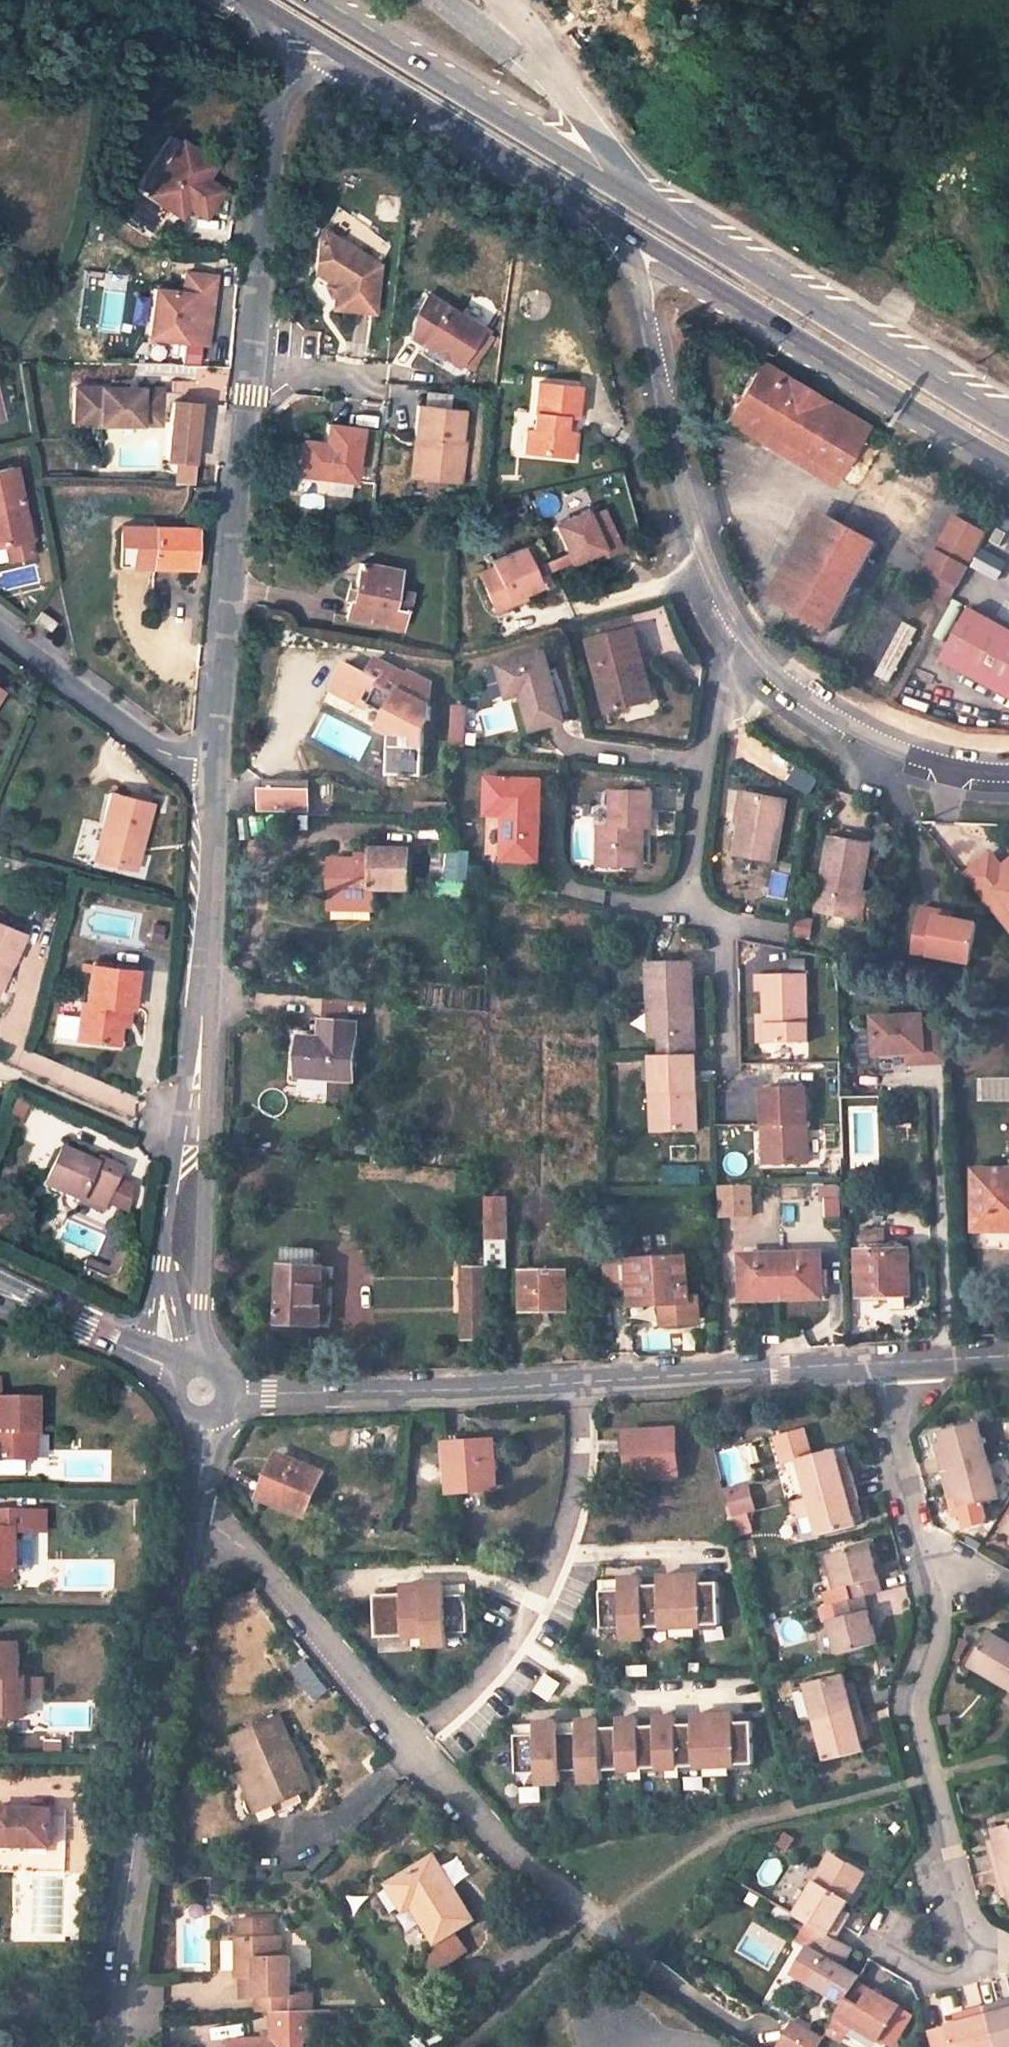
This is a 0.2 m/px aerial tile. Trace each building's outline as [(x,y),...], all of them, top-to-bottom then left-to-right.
[(173,138),(165,133),(133,187),(141,192),(173,138)] [(208,159),(173,138),(141,192),(175,213),(181,202),(199,213),(217,185),(199,174),(208,159)] [(321,226),(316,235),(313,270),(335,284),(333,306),(373,309),(376,262),(321,226)] [(204,340),(211,273),(181,269),(179,289),(151,286),(145,335),(204,340)] [(460,353),(480,314),(425,286),(413,310),(412,329),(460,353)] [(759,371),(725,431),(760,452),(764,445),(835,486),(865,434),(759,371)] [(578,378),(537,376),(534,448),(568,448),(570,424),(565,424),(565,408),(577,408),(578,378)] [(160,388),(72,388),(73,424),(160,424),(160,388)] [(465,404),(420,400),(417,431),(426,432),(423,472),(464,476),(466,434),(463,434),(465,404)] [(303,443),(301,473),(359,478),(364,424),(329,422),(328,445),(303,443)] [(426,432),(417,431),(415,472),(423,472),(426,432)] [(207,483),(211,437),(182,434),(179,459),(193,461),(190,482),(207,483)] [(14,463),(0,467),(0,543),(9,541),(14,558),(38,551),(14,463)] [(586,507),(555,521),(573,559),(604,546),(606,552),(620,545),(604,506),(589,512),(586,507)] [(952,514),(916,593),(951,609),(987,530),(952,514)] [(870,549),(826,523),(776,611),(820,636),(870,549)] [(121,526),(120,567),(140,567),(140,527),(121,526)] [(140,527),(140,567),(194,568),(194,528),(140,527)] [(510,599),(539,585),(522,546),(491,559),(494,565),(478,573),(495,613),(512,605),(510,599)] [(397,571),(359,563),(351,599),(348,598),(345,616),(398,626),(402,609),(405,609),(408,591),(394,588),(397,571)] [(56,620),(41,610),(33,621),(48,632),(56,620)] [(1008,700),(1008,630),(972,610),(943,665),(1008,700)] [(893,683),(917,627),(901,621),(878,676),(893,683)] [(641,701),(629,657),(639,655),(633,629),(587,640),(605,709),(641,701)] [(559,719),(540,650),(493,663),(501,695),(516,691),(526,728),(559,719)] [(629,657),(641,701),(649,699),(639,655),(629,657)] [(405,676),(371,663),(365,680),(341,671),(330,701),(360,712),(367,693),(373,696),(368,710),(388,717),(380,737),(387,740),(387,775),(402,775),(401,778),(412,778),(412,775),(422,775),(423,719),(429,719),(429,705),(415,698),(422,679),(407,673),(405,676)] [(430,681),(422,679),(415,698),(429,705),(430,681)] [(467,706),(452,706),(451,746),(466,746),(467,706)] [(309,781),(262,780),(262,813),(309,813),(309,781)] [(541,782),(486,781),(485,815),(502,815),(502,862),(539,863),(541,782)] [(115,785),(96,852),(138,862),(156,796),(115,785)] [(614,791),(613,825),(599,824),(598,864),(634,866),(635,826),(635,825),(643,826),(652,826),(653,791),(614,791)] [(775,864),(787,802),(744,794),(733,856),(775,864)] [(635,826),(634,866),(643,867),(643,826),(635,825),(635,826)] [(861,920),(875,844),(832,836),(818,912),(861,920)] [(370,859),(331,857),(330,897),(372,899),(373,889),(407,890),(408,850),(370,849),(370,859)] [(447,850),(444,885),(461,887),(461,885),(465,852),(449,850),(447,850)] [(1008,906),(1008,858),(1002,864),(994,854),(978,866),(1008,906)] [(463,871),(461,885),(481,889),(484,874),(463,871)] [(329,908),(372,909),(372,899),(330,897),(329,908)] [(977,924),(938,915),(939,911),(923,907),(915,954),(971,964),(977,924)] [(3,952),(10,955),(23,924),(0,913),(0,958),(3,952)] [(0,958),(0,978),(10,955),(3,952),(0,958)] [(120,1019),(123,998),(131,999),(136,999),(142,963),(94,955),(89,992),(84,992),(78,1031),(116,1038),(120,1019)] [(648,965),(648,1002),(659,1002),(660,1039),(694,1039),(693,965),(648,965)] [(765,996),(766,1017),(767,1048),(808,1046),(807,977),(755,977),(756,996),(765,996)] [(127,1020),(131,999),(123,998),(120,1019),(127,1020)] [(660,1039),(659,1002),(648,1002),(649,1039),(660,1039)] [(942,1014),(872,1018),(874,1055),(907,1053),(923,1052),(924,1063),(944,1062),(942,1014)] [(756,1017),(757,1048),(767,1048),(766,1017),(756,1017)] [(300,1037),(297,1077),(353,1081),(356,1024),(318,1022),(317,1038),(300,1037)] [(694,1039),(660,1039),(660,1040),(660,1058),(694,1058),(694,1039)] [(907,1053),(907,1064),(924,1063),(923,1052),(907,1053)] [(649,1059),(649,1094),(661,1094),(662,1133),(696,1132),(694,1058),(660,1058),(649,1059)] [(806,1166),(805,1091),(763,1091),(763,1128),(769,1128),(769,1167),(806,1166)] [(649,1094),(650,1133),(662,1133),(661,1094),(649,1094)] [(16,1098),(8,1120),(22,1125),(30,1103),(16,1098)] [(93,1171),(77,1162),(55,1151),(37,1186),(96,1219),(102,1209),(114,1185),(119,1175),(98,1163),(93,1171)] [(77,1162),(93,1171),(98,1163),(81,1154),(77,1162)] [(974,1171),(973,1243),(1008,1244),(1008,1171),(974,1171)] [(128,1192),(114,1185),(102,1209),(122,1219),(128,1192)] [(752,1186),(720,1187),(721,1217),(752,1216),(752,1186)] [(840,1217),(841,1186),(827,1186),(826,1216),(840,1217)] [(486,1238),(505,1238),(505,1198),(486,1198),(486,1238)] [(908,1248),(859,1251),(860,1297),(910,1294),(908,1248)] [(280,1263),(276,1321),(312,1324),(315,1265),(315,1253),(311,1250),(288,1249),(283,1251),(282,1263),(280,1263)] [(783,1298),(782,1253),(741,1255),(742,1299),(783,1298)] [(782,1253),(783,1298),(821,1296),(820,1253),(782,1253)] [(96,1275),(74,1264),(70,1273),(91,1284),(104,1281),(114,1263),(105,1258),(96,1275)] [(685,1258),(629,1261),(631,1290),(632,1305),(660,1303),(661,1319),(698,1316),(697,1295),(687,1296),(685,1258)] [(629,1261),(602,1263),(602,1291),(631,1290),(629,1261)] [(320,1324),(323,1266),(315,1265),(312,1324),(320,1324)] [(485,1268),(461,1268),(460,1339),(485,1338),(485,1268)] [(521,1310),(565,1310),(565,1273),(521,1273),(521,1310)] [(698,1316),(661,1319),(661,1325),(699,1322),(698,1316)] [(24,1459),(24,1432),(34,1433),(34,1399),(0,1399),(0,1459),(24,1459)] [(940,1472),(987,1460),(977,1421),(938,1430),(941,1443),(943,1451),(936,1453),(940,1472)] [(803,1428),(777,1435),(784,1463),(794,1460),(804,1498),(853,1486),(847,1466),(839,1468),(838,1460),(835,1449),(811,1455),(803,1428)] [(671,1431),(627,1435),(630,1477),(674,1474),(671,1431)] [(34,1459),(34,1433),(24,1432),(24,1459),(34,1459)] [(489,1443),(446,1446),(449,1490),(492,1488),(489,1443)] [(934,1445),(936,1453),(943,1451),(941,1443),(934,1445)] [(319,1474),(278,1455),(259,1497),(301,1515),(319,1474)] [(839,1468),(847,1466),(846,1458),(838,1460),(839,1468)] [(987,1460),(940,1472),(945,1489),(952,1487),(955,1496),(958,1508),(996,1498),(987,1460)] [(726,1490),(733,1516),(751,1512),(745,1486),(726,1490)] [(853,1486),(804,1498),(784,1503),(794,1541),(854,1527),(851,1514),(849,1507),(857,1505),(853,1486)] [(945,1490),(947,1498),(955,1496),(952,1487),(945,1489),(945,1490)] [(849,1507),(851,1514),(859,1512),(857,1505),(849,1507)] [(9,1569),(9,1568),(29,1568),(29,1532),(42,1532),(42,1511),(0,1511),(0,1569),(9,1569)] [(867,1542),(828,1551),(837,1585),(844,1584),(849,1600),(864,1596),(880,1592),(867,1542)] [(0,1569),(0,1586),(9,1586),(9,1569),(0,1569)] [(643,1577),(600,1579),(602,1628),(622,1627),(623,1639),(647,1638),(646,1628),(670,1627),(670,1637),(695,1636),(695,1626),(721,1625),(719,1575),(659,1576),(659,1579),(644,1579),(643,1577)] [(389,1593),(376,1594),(378,1636),(425,1635),(425,1645),(448,1644),(448,1632),(469,1632),(467,1584),(446,1585),(446,1583),(388,1586),(389,1593)] [(837,1655),(876,1645),(864,1596),(849,1600),(831,1604),(835,1618),(827,1620),(837,1655)] [(1001,1629),(996,1638),(1002,1642),(1008,1633),(1001,1629)] [(1008,1673),(1008,1634),(1008,1633),(1002,1642),(996,1638),(985,1632),(965,1666),(1001,1686),(1008,1673)] [(0,1642),(0,1716),(5,1716),(24,1716),(24,1676),(18,1676),(19,1642),(0,1642)] [(842,1672),(805,1682),(815,1723),(861,1710),(855,1690),(847,1692),(845,1684),(842,1672)] [(853,1682),(845,1684),(847,1692),(855,1690),(853,1682)] [(861,1710),(815,1723),(824,1760),(863,1750),(860,1738),(858,1731),(866,1729),(861,1710)] [(535,1724),(514,1725),(516,1772),(537,1771),(538,1783),(560,1782),(560,1771),(579,1770),(580,1781),(603,1780),(602,1770),(628,1769),(629,1779),(642,1779),(641,1768),(666,1768),(666,1778),(679,1777),(679,1767),(703,1766),(704,1776),(728,1775),(727,1765),(754,1764),(752,1716),(734,1717),(734,1714),(692,1716),(693,1718),(677,1719),(677,1717),(655,1717),(655,1720),(639,1720),(639,1718),(618,1719),(618,1721),(600,1722),(600,1720),(577,1721),(577,1722),(558,1723),(558,1721),(535,1722),(535,1724)] [(311,1787),(279,1716),(234,1736),(266,1807),(311,1787)] [(858,1731),(860,1738),(867,1736),(866,1729),(858,1731)] [(242,1779),(256,1812),(266,1807),(250,1774),(242,1779)] [(51,1805),(0,1806),(0,1843),(50,1843),(51,1805)] [(1008,1865),(1008,1823),(991,1827),(994,1839),(996,1846),(988,1848),(993,1869),(1008,1865)] [(988,1848),(996,1846),(994,1839),(986,1841),(988,1848)] [(472,1919),(433,1857),(388,1884),(404,1910),(413,1904),(436,1941),(472,1919)] [(811,1881),(792,1914),(815,1927),(834,1938),(844,1921),(837,1917),(841,1911),(847,1901),(864,1870),(845,1860),(840,1867),(823,1858),(811,1881)] [(993,1869),(998,1888),(1005,1886),(1007,1893),(1008,1900),(1008,1865),(993,1869)] [(1000,1894),(1007,1893),(1005,1886),(998,1888),(1000,1894)] [(837,1917),(844,1921),(848,1914),(841,1911),(837,1917)] [(274,2012),(290,2011),(289,1989),(288,1955),(274,1955),(273,1935),(272,1935),(272,1918),(268,1915),(241,1915),(237,1921),(238,1936),(236,1936),(236,1975),(242,1975),(262,1975),(263,1994),(254,1994),(255,2013),(274,2012)] [(858,1975),(840,1965),(851,1947),(834,1938),(815,1927),(796,1961),(813,1971),(806,1983),(842,2004),(855,1981),(858,1975)] [(242,1995),(263,1994),(262,1975),(242,1975),(242,1995)] [(878,2040),(897,2005),(855,1981),(842,2004),(836,2015),(878,2040)] [(310,1989),(289,1989),(290,2011),(311,2010),(310,1989)] [(1001,2009),(1008,2007),(1006,2000),(999,2002),(1001,2009)] [(1008,2007),(1001,2009),(999,2002),(981,2006),(962,2011),(963,2018),(956,2019),(944,2022),(951,2046),(1008,2046),(1008,2007)] [(274,2012),(275,2040),(216,2042),(216,2046),(303,2046),(303,2039),(312,2039),(311,2010),(290,2011),(274,2012)] [(788,2035),(808,2046),(816,2046),(822,2038),(796,2022),(788,2035)] [(926,2027),(931,2046),(951,2046),(944,2022),(926,2027)] [(788,2035),(781,2046),(808,2046),(788,2035)]
